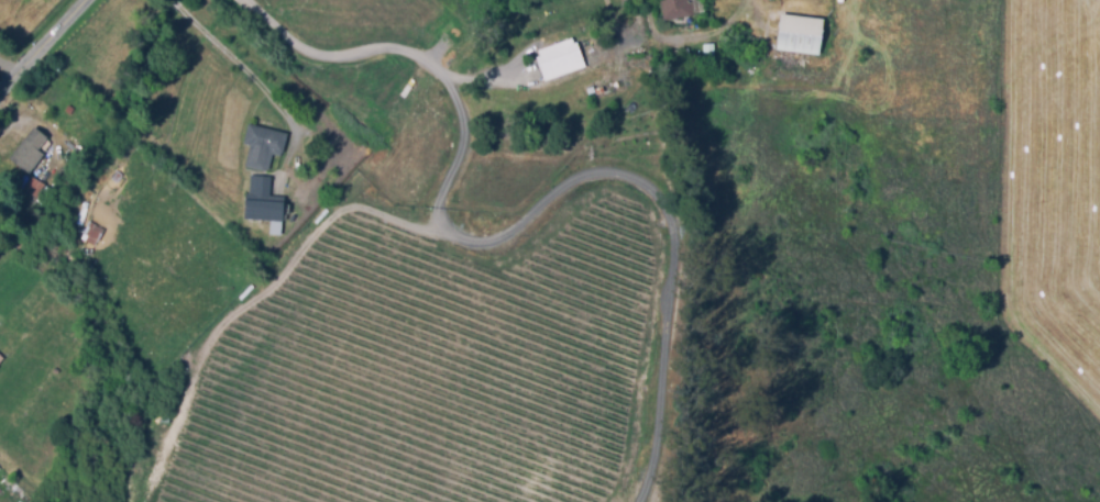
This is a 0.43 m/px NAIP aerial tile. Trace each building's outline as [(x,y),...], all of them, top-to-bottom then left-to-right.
[(666,19),(662,0),(703,0),(706,11),(666,19)] [(820,54),(777,48),(781,12),(824,18),(820,54)] [(547,80),(537,55),(540,54),(538,49),(571,36),(574,42),(578,41),(586,64),(547,80)] [(588,93),(586,87),(594,85),(595,91),(588,93)] [(598,93),(596,88),(604,85),(605,90),(598,93)] [(72,113),(65,108),(69,103),(75,109),(72,113)] [(268,170),(245,165),(251,144),(244,143),(250,122),(288,132),(283,155),(273,153),(268,170)] [(30,171),(11,157),(35,125),(50,136),(41,148),(45,152),(30,171)] [(284,220),(246,219),(246,192),(251,192),(251,174),(273,175),(272,193),(285,194),(284,220)] [(37,197),(23,188),(32,175),(45,183),(37,197)] [(95,247),(77,237),(89,217),(107,227),(95,247)]
